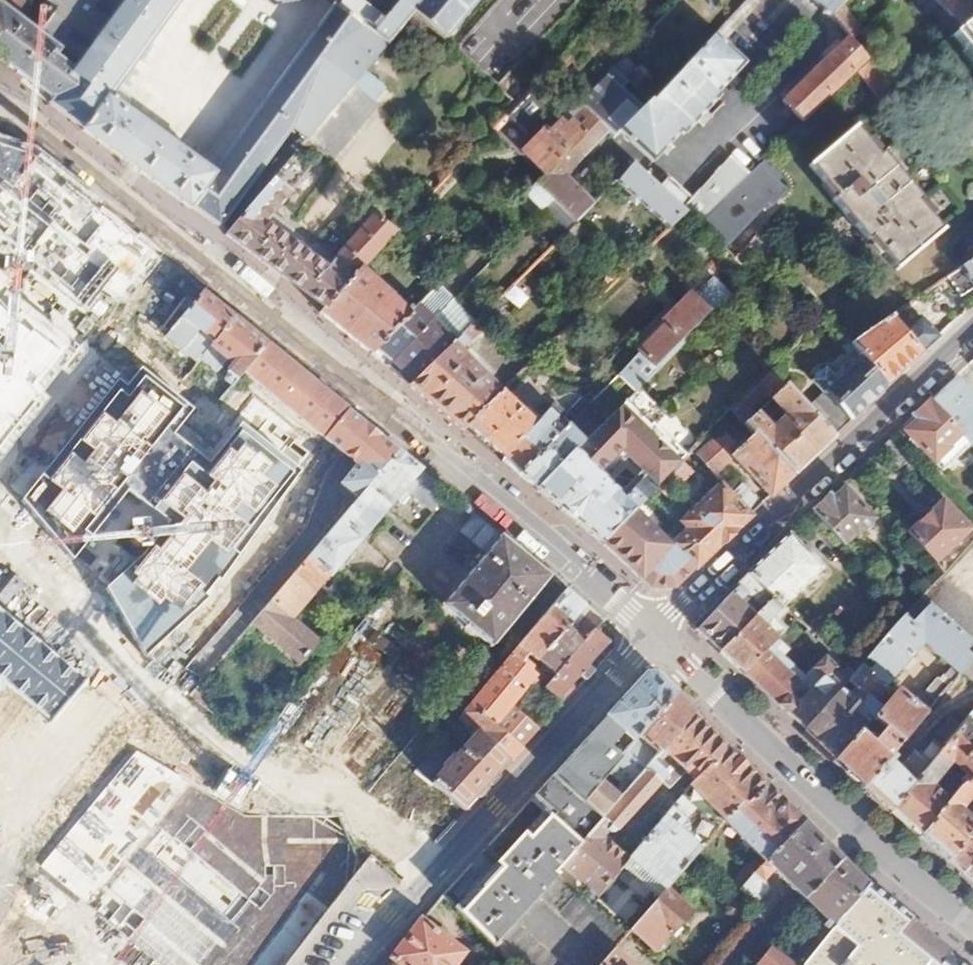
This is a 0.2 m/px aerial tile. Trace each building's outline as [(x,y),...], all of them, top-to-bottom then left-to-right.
[(74,17),(87,1),(110,18),(123,0),(51,0),(74,17)] [(410,14),(440,41),(474,0),(421,0),(414,9),(403,0),(398,0),(383,17),(359,0),(329,0),(336,5),(211,174),(106,97),(178,0),(123,0),(110,18),(54,95),(52,100),(190,207),(191,206),(218,226),(227,232),(296,150),(302,142),(349,87),(410,14)] [(414,9),(421,0),(403,0),(414,9)] [(828,17),(836,9),(845,0),(810,0),(828,17)] [(885,1),(880,6),(884,10),(894,0),(885,0),(885,1)] [(948,18),(967,0),(932,0),(948,18)] [(948,18),(959,30),(972,18),(972,0),(967,0),(948,18)] [(18,68),(18,69),(43,89),(44,87),(54,95),(110,18),(87,1),(74,17),(56,41),(27,20),(1,1),(0,2),(0,54),(18,68)] [(836,9),(828,17),(846,36),(851,41),(860,33),(836,9)] [(972,62),(972,18),(959,30),(951,36),(972,62)] [(655,92),(647,101),(617,131),(650,161),(677,134),(679,136),(718,95),(715,93),(743,62),(712,33),(655,92)] [(851,41),(846,36),(775,104),(797,127),(853,73),(865,62),(868,59),(851,41)] [(865,62),(853,73),(876,99),(897,81),(889,70),(880,77),(865,62)] [(602,76),(603,78),(578,105),(582,109),(597,123),(605,130),(612,136),(617,131),(647,101),(611,67),(602,76)] [(507,71),(493,86),(515,104),(528,89),(507,71)] [(352,86),(379,109),(391,95),(364,72),(352,86)] [(553,83),(543,73),(528,89),(538,97),(553,83)] [(372,108),(349,87),(302,142),(326,163),(372,108)] [(565,127),(559,122),(545,136),(542,133),(522,152),(545,175),(597,123),(582,109),(565,127)] [(597,123),(545,175),(536,184),(552,199),(576,222),(595,203),(564,174),(605,130),(597,123)] [(834,195),(831,197),(867,241),(870,239),(896,271),(942,233),(918,204),(922,202),(883,155),(880,158),(854,128),(808,166),(834,195)] [(227,232),(225,234),(323,306),(359,268),(369,257),(374,252),(381,245),(406,218),(395,207),(384,219),(367,204),(352,220),(359,226),(331,256),(313,241),(306,243),(289,230),(289,224),(271,209),(294,182),(303,189),(313,177),(305,169),(310,163),(296,150),(227,232)] [(685,214),(697,225),(747,176),(729,158),(682,210),(685,214)] [(635,164),(617,182),(629,193),(641,205),(668,230),(685,214),(682,210),(635,164)] [(785,190),(759,165),(747,176),(697,225),(720,248),(766,204),(768,206),(785,190)] [(552,199),(536,184),(519,202),(534,217),(542,210),(552,199)] [(634,213),(641,205),(629,193),(621,201),(621,204),(631,213),(634,213)] [(576,222),(552,199),(542,210),(565,233),(576,222)] [(759,230),(746,242),(762,262),(775,249),(759,230)] [(381,245),(374,252),(380,257),(387,251),(381,245)] [(376,263),(369,257),(359,268),(366,274),(376,263)] [(112,265),(108,262),(100,274),(104,277),(112,265)] [(961,271),(972,289),(972,263),(961,271)] [(359,268),(323,306),(319,311),(373,354),(410,316),(403,309),(366,274),(359,268)] [(954,275),(967,294),(972,289),(961,271),(954,275)] [(439,285),(431,276),(405,303),(403,309),(410,316),(420,306),(437,288),(439,285)] [(437,288),(420,306),(434,319),(451,301),(437,288)] [(203,290),(172,329),(169,332),(201,360),(207,353),(236,317),(203,290)] [(708,311),(693,295),(638,351),(654,367),(708,311)] [(451,301),(434,319),(455,340),(462,334),(475,321),(454,299),(451,301)] [(475,321),(462,334),(467,339),(471,344),(504,312),(494,302),(475,321)] [(420,306),(410,316),(373,354),(388,366),(434,319),(420,306)] [(255,333),(236,317),(207,353),(223,364),(235,349),(239,353),(255,333)] [(872,338),(868,333),(852,343),(855,346),(861,354),(887,385),(921,352),(903,330),(891,317),(875,328),(879,332),(872,338)] [(434,319),(388,366),(411,384),(455,340),(434,319)] [(913,319),(903,330),(921,352),(932,342),(913,319)] [(239,353),(242,355),(226,373),(235,380),(244,370),(266,343),(255,333),(239,353)] [(844,333),(833,341),(844,355),(855,346),(852,343),(844,333)] [(467,339),(462,334),(455,340),(411,384),(465,430),(468,427),(506,390),(465,349),(471,344),(467,339)] [(266,343),(244,370),(325,436),(347,409),(266,343)] [(638,351),(629,360),(647,378),(655,370),(655,369),(654,367),(638,351)] [(887,385),(861,354),(821,391),(849,422),(887,385)] [(776,363),(769,370),(778,379),(782,375),(783,370),(776,363)] [(195,410),(139,366),(21,500),(72,562),(129,491),(169,523),(151,549),(105,587),(147,658),(204,599),(301,473),(241,422),(208,463),(173,435),(195,410)] [(794,474),(833,437),(778,379),(769,370),(731,408),(747,425),(753,432),(794,474)] [(930,403),(961,435),(972,446),(972,398),(955,379),(930,403)] [(538,423),(506,390),(468,427),(503,456),(538,423)] [(588,403),(580,395),(564,410),(557,403),(550,411),(566,426),(586,405),(588,403)] [(538,488),(603,542),(635,509),(652,492),(641,481),(625,498),(600,474),(623,450),(658,485),(671,472),(685,457),(626,399),(585,441),(538,488)] [(921,418),(907,432),(937,462),(951,447),(950,446),(961,435),(930,403),(917,414),(921,418)] [(586,405),(566,426),(519,473),(538,488),(585,441),(573,428),(591,410),(586,405)] [(731,408),(719,421),(735,437),(747,425),(731,408)] [(325,436),(356,462),(357,462),(341,481),(359,497),(399,451),(347,409),(325,436)] [(550,411),(538,423),(503,456),(501,458),(519,473),(566,426),(550,411)] [(713,468),(727,454),(770,498),(794,474),(753,432),(734,450),(718,434),(698,454),(713,468)] [(892,439),(881,449),(902,469),(912,459),(892,439)] [(331,575),(333,576),(398,502),(401,504),(412,491),(433,509),(448,491),(399,451),(359,497),(253,621),(302,663),(321,641),(294,617),(331,575)] [(696,460),(689,453),(685,457),(671,472),(680,482),(683,483),(694,471),(690,467),(696,460)] [(680,482),(671,472),(658,485),(656,487),(666,496),(680,482)] [(718,483),(681,520),(690,528),(672,547),(695,569),(751,517),(737,503),(718,483)] [(329,518),(341,500),(329,491),(316,510),(329,518)] [(832,496),(813,513),(845,546),(860,531),(863,534),(876,520),(846,491),(836,501),(832,496)] [(971,530),(948,506),(913,538),(938,563),(971,530)] [(674,589),(695,569),(672,547),(635,509),(603,542),(650,587),(674,589)] [(477,515),(461,533),(485,555),(502,536),(477,515)] [(790,535),(759,565),(696,626),(697,629),(699,630),(739,590),(755,604),(763,610),(774,599),(785,609),(824,569),(790,535)] [(502,536),(485,555),(416,635),(464,677),(491,647),(551,578),(502,536)] [(924,599),(972,644),(972,605),(943,578),(924,599)] [(694,622),(720,597),(708,584),(682,609),(694,622)] [(755,604),(739,590),(699,630),(723,652),(758,616),(750,609),(755,604)] [(603,621),(566,591),(518,647),(551,676),(596,629),(601,624),(603,621)] [(763,610),(758,616),(723,652),(746,674),(771,647),(797,619),(785,609),(774,599),(763,610)] [(865,787),(889,759),(963,673),(972,662),(972,644),(924,599),(912,612),(871,658),(858,674),(807,731),(839,760),(837,763),(865,787)] [(45,711),(77,673),(0,611),(0,674),(45,711)] [(375,627),(274,757),(323,795),(361,746),(372,754),(402,717),(381,700),(396,681),(384,671),(402,648),(375,627)] [(528,684),(537,674),(547,682),(543,686),(564,704),(576,690),(570,684),(579,675),(585,681),(604,660),(595,651),(606,638),(596,629),(551,676),(518,647),(469,704),(493,724),(528,684)] [(771,647),(746,674),(807,731),(858,674),(846,663),(833,651),(810,677),(806,679),(783,658),(790,651),(783,644),(777,651),(771,647)] [(871,658),(860,647),(846,663),(858,674),(871,658)] [(963,673),(972,682),(972,662),(963,673)] [(656,675),(646,675),(606,718),(633,743),(655,717),(648,710),(651,706),(655,709),(658,705),(662,709),(675,694),(656,675)] [(550,718),(528,684),(493,724),(522,749),(550,718)] [(655,717),(633,743),(583,801),(603,818),(645,768),(693,711),(675,694),(662,709),(655,717)] [(457,719),(475,734),(431,786),(448,798),(465,811),(522,749),(493,724),(469,704),(457,719)] [(651,706),(648,710),(655,717),(662,709),(658,705),(655,709),(651,706)] [(696,783),(728,747),(693,711),(645,768),(661,781),(667,787),(670,787),(683,770),(693,780),(696,783)] [(961,728),(893,812),(922,836),(950,802),(933,787),(954,763),(967,775),(963,781),(965,783),(972,777),(972,715),(966,722),(961,728)] [(633,743),(606,718),(531,800),(544,811),(580,845),(603,818),(583,801),(633,743)] [(900,768),(889,759),(865,787),(893,812),(961,728),(950,719),(933,739),(936,743),(922,760),(913,753),(900,768)] [(933,739),(928,736),(913,753),(922,760),(936,743),(933,739)] [(725,822),(767,785),(728,747),(696,783),(693,780),(679,795),(694,807),(678,828),(701,849),(725,822)] [(618,831),(661,781),(645,768),(603,818),(580,845),(563,865),(594,890),(600,895),(624,865),(630,859),(629,858),(604,836),(610,830),(612,832),(615,832),(617,830),(618,831)] [(950,802),(922,836),(950,859),(972,826),(972,812),(969,817),(962,810),(972,799),(972,777),(965,783),(950,802)] [(725,822),(744,840),(741,842),(748,849),(750,847),(764,861),(740,889),(747,895),(759,898),(760,898),(768,889),(762,883),(773,871),(802,900),(841,859),(767,785),(725,822)] [(694,807),(679,795),(629,858),(630,859),(666,889),(701,849),(678,828),(694,807)] [(544,811),(456,908),(516,964),(562,964),(516,920),(538,895),(606,957),(614,948),(627,933),(594,904),(587,898),(556,872),(563,865),(580,845),(544,811)] [(950,859),(966,873),(972,865),(972,826),(950,859)] [(666,889),(630,859),(624,865),(660,896),(666,889)] [(868,885),(841,859),(802,900),(817,916),(799,936),(803,939),(814,948),(841,913),(868,885)] [(868,885),(841,913),(814,948),(804,961),(801,964),(966,964),(868,885)] [(692,910),(666,889),(660,896),(629,931),(659,955),(674,937),(671,934),(692,910)] [(594,890),(587,898),(594,904),(600,895),(594,890)] [(141,944),(73,894),(43,934),(20,917),(0,944),(0,964),(126,964),(141,944)] [(394,958),(403,964),(452,964),(461,953),(421,922),(410,937),(394,958)] [(814,948),(803,939),(793,951),(804,961),(814,948)] [(606,957),(599,964),(633,964),(614,948),(606,957)] [(760,964),(796,964),(790,960),(786,964),(770,950),(759,964),(760,964)]
